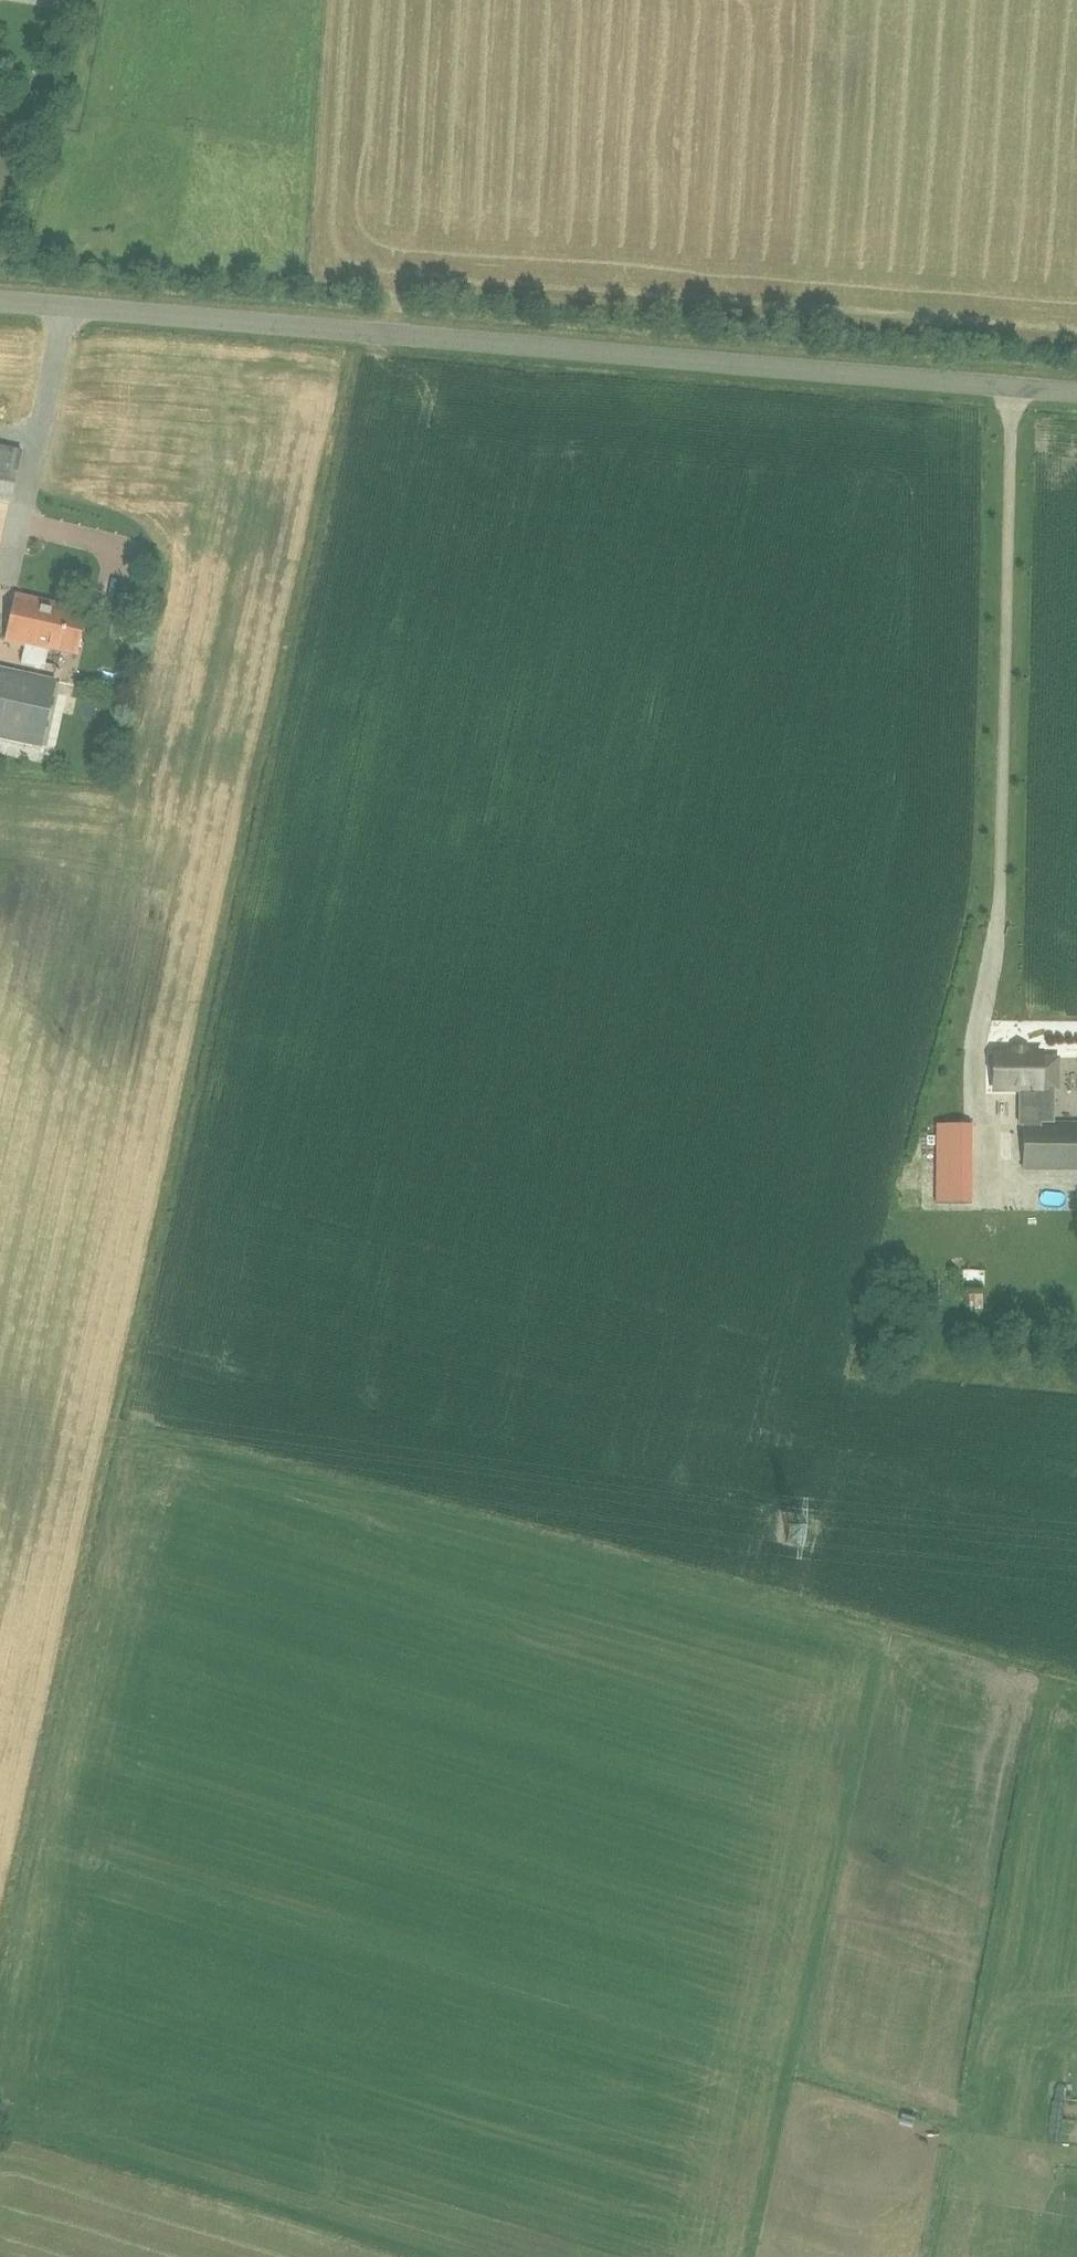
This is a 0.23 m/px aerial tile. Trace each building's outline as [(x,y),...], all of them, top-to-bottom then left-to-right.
[(21,451),(0,446),(0,501),(10,503),(21,451)] [(5,642),(25,646),(21,664),(44,669),(48,651),(48,647),(76,653),(85,612),(59,606),(59,605),(16,595),(5,642)] [(27,744),(40,747),(55,679),(0,667),(0,737),(27,744)] [(1041,1054),(994,1054),(994,1057),(991,1057),(989,1059),(989,1072),(991,1074),(994,1074),(994,1090),(1020,1090),(1020,1122),(1023,1123),(1022,1169),(1076,1170),(1076,1123),(1040,1123),(1040,1090),(1041,1090),(1041,1054)] [(972,1203),(972,1124),(936,1124),(935,1203),(972,1203)]
